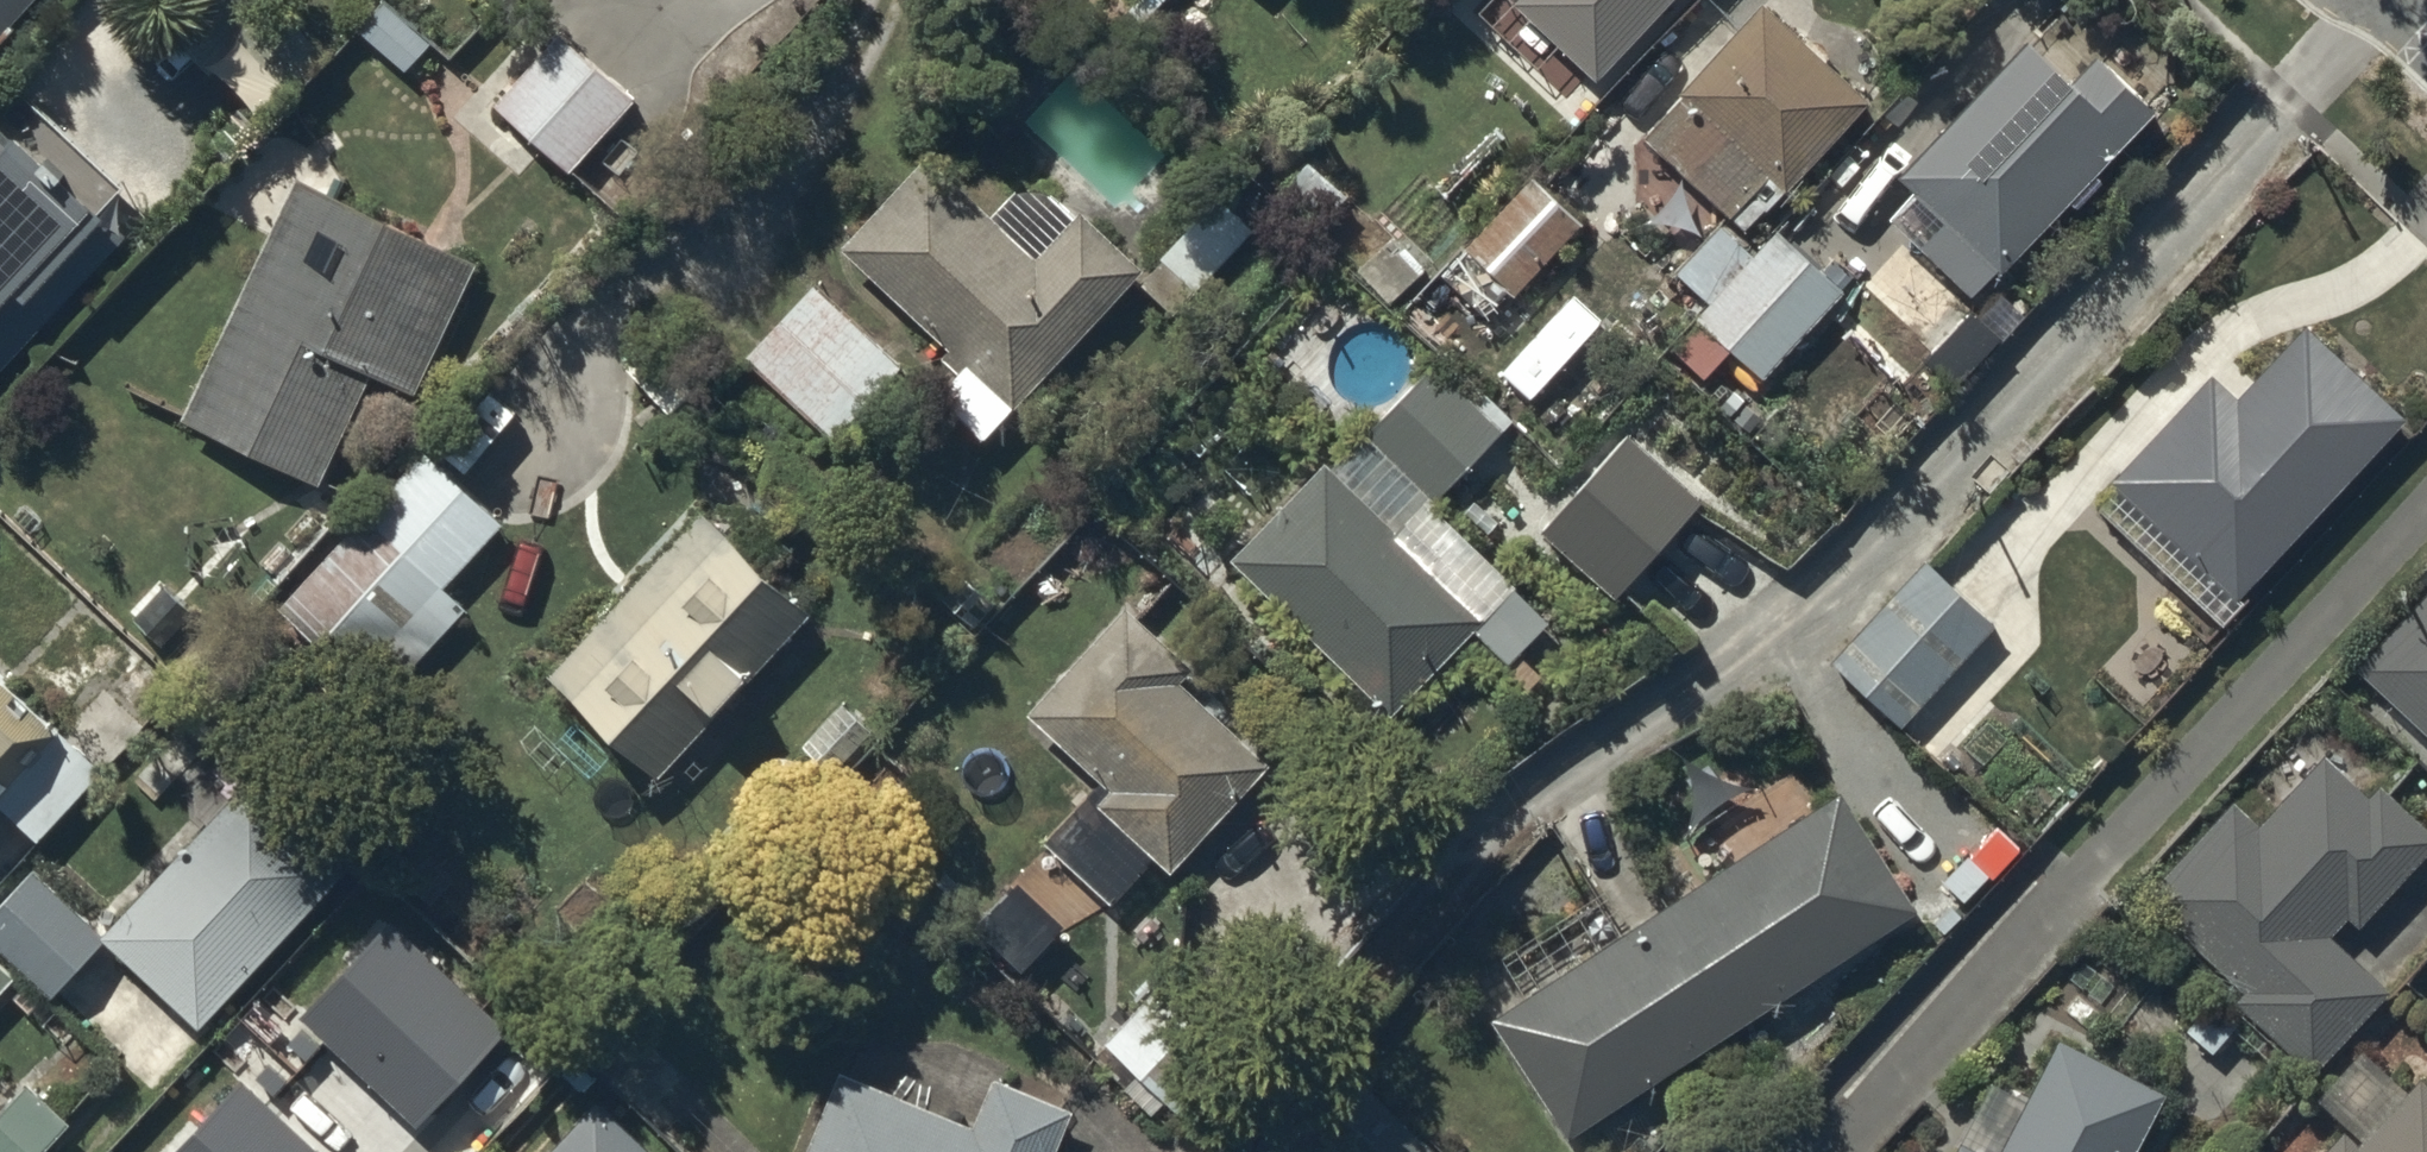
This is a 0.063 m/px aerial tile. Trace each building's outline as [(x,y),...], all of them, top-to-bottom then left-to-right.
[(46,0),(0,0),(0,50),(46,0)] [(1518,11),(1597,87),(1680,0),(1529,0),(1518,11)] [(1765,15),(1645,146),(1747,239),(1784,199),(1788,202),(1871,112),(1765,15)] [(561,38),(494,113),(571,183),(638,107),(561,38)] [(1974,307),(2156,122),(2099,66),(2073,93),(2031,52),(1899,186),(1915,201),(1891,226),(1974,307)] [(125,243),(102,222),(98,226),(21,153),(0,175),(0,376),(125,243)] [(983,455),(1151,279),(1085,216),(1040,263),(934,162),(846,253),(953,355),(945,364),(962,381),(935,409),(983,455)] [(1532,184),(1440,283),(1487,326),(1512,298),(1518,303),(1584,232),(1532,184)] [(300,188),(184,426),(321,493),(372,390),(413,410),(479,275),(300,188)] [(1182,325),(1259,244),(1224,210),(1146,291),(1182,325)] [(1844,299),(1780,240),(1699,327),(1764,387),(1844,299)] [(818,285),(743,363),(819,436),(837,418),(852,433),(909,373),(818,285)] [(1972,319),(1925,367),(1955,396),(2002,348),(1972,319)] [(2118,496),(2096,520),(2220,634),(2411,430),(2308,334),(2241,406),(2215,382),(2113,491),(2118,496)] [(1437,371),(1367,441),(1435,508),(1505,438),(1437,371)] [(1706,511),(1632,442),(1545,535),(1619,604),(1706,511)] [(445,595),(502,532),(428,464),(399,497),(392,491),(279,616),(384,712),(469,617),(445,595)] [(1327,471),(1233,570),(1393,725),(1476,640),(1386,553),(1398,540),(1327,471)] [(702,518),(549,686),(662,789),(815,621),(702,518)] [(1932,571),(1840,669),(1907,732),(1999,634),(1932,571)] [(2356,654),(2426,721),(2426,578),(2356,654)] [(1126,618),(1029,725),(1112,800),(1099,815),(1169,877),(1234,805),(1238,809),(1269,775),(1176,691),(1190,675),(1126,618)] [(0,680),(0,815),(0,814),(38,850),(105,779),(0,680)] [(2141,881),(2244,977),(2233,988),(2310,1060),(2388,978),(2328,922),(2344,904),(2357,915),(2426,840),(2426,820),(2373,770),(2363,780),(2321,741),(2255,812),(2229,788),(2141,881)] [(337,893),(236,799),(105,939),(37,875),(0,914),(0,955),(52,1003),(103,948),(201,1039),(337,893)] [(1493,1033),(1569,1148),(1917,920),(1841,804),(1493,1033)] [(508,1039),(399,933),(310,1024),(419,1130),(508,1039)] [(19,987),(0,969),(0,1007),(19,987)] [(1172,984),(1106,1048),(1173,1117),(1239,1053),(1172,984)] [(2159,1081),(2058,1028),(1995,1147),(1960,1128),(1947,1151),(2121,1151),(2159,1081)] [(1337,1068),(1259,1151),(1336,1151),(1339,1149),(1342,1151),(1428,1151),(1337,1068)] [(2310,1151),(2426,1151),(2426,1078),(2418,1070),(2357,1137),(2339,1120),(2310,1151)] [(243,1082),(179,1151),(320,1151),(243,1082)] [(1078,1116),(998,1083),(975,1139),(841,1084),(812,1151),(1063,1151),(1078,1116)] [(74,1129),(32,1092),(0,1128),(0,1151),(54,1151),(74,1129)] [(602,1111),(564,1151),(648,1151),(602,1111)]
